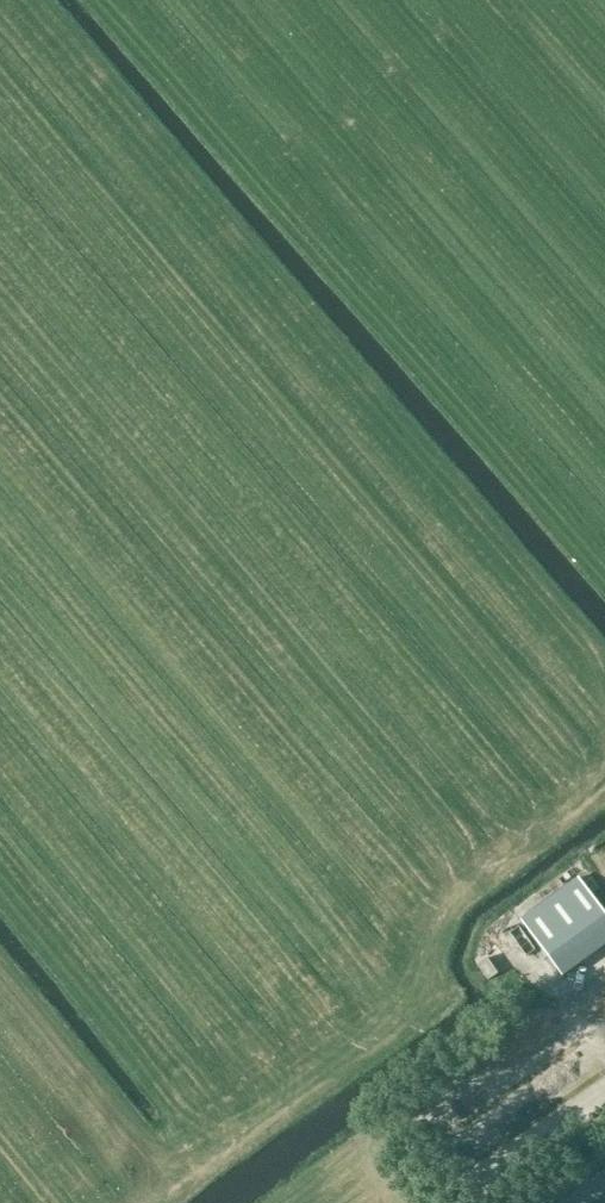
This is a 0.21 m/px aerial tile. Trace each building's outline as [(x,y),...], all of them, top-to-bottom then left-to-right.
[(520,920),(562,977),(604,946),(604,914),(578,877),(520,920)]
